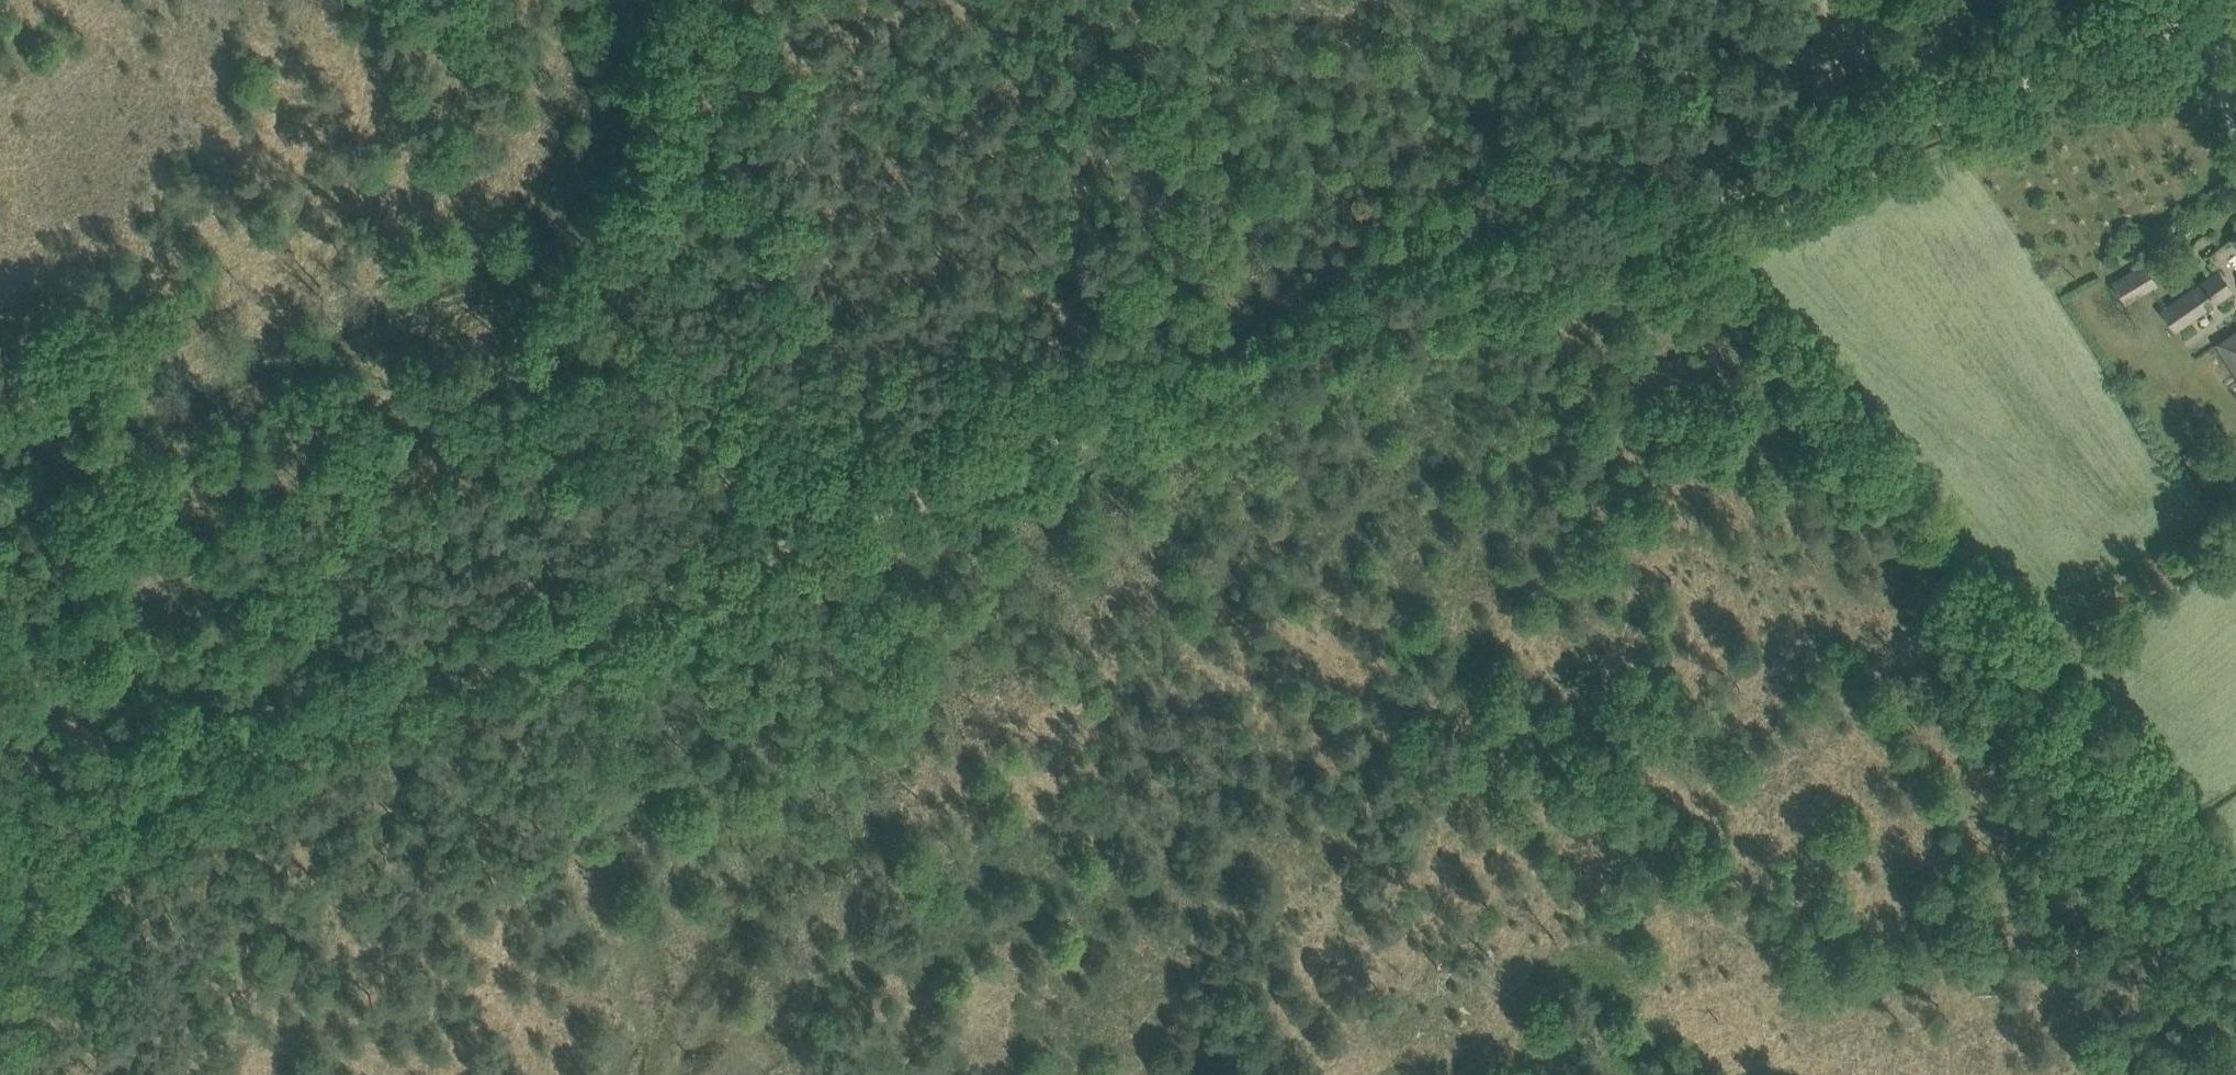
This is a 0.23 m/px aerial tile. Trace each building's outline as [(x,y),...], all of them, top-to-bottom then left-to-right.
[(2125,301),(2155,283),(2144,264),(2141,266),(2139,264),(2133,268),(2134,270),(2114,283),(2125,301)] [(2174,330),(2214,302),(2232,290),(2218,270),(2160,310),(2174,330)] [(2216,345),(2235,377),(2235,332),(2216,345)]
